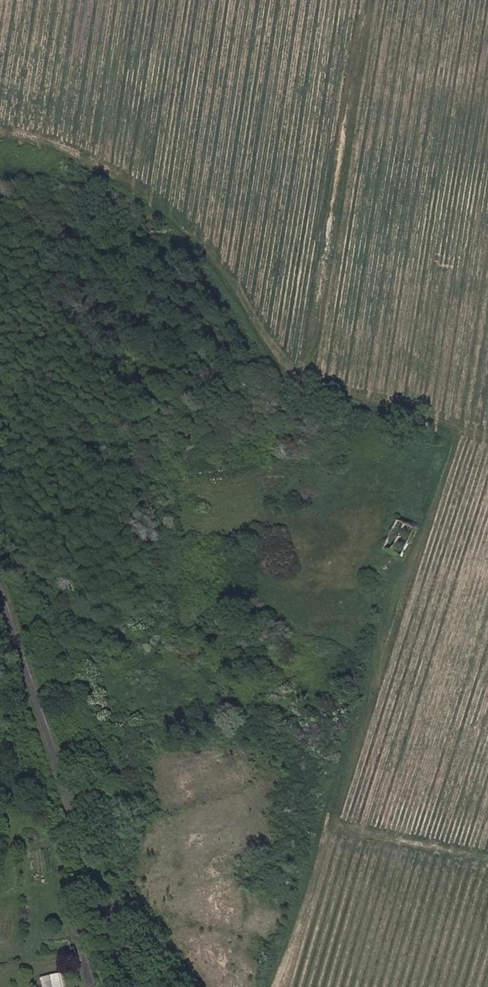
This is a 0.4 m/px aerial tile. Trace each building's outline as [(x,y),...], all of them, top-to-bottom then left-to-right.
[(61,971),(42,976),(45,986),(66,986),(61,971)]
